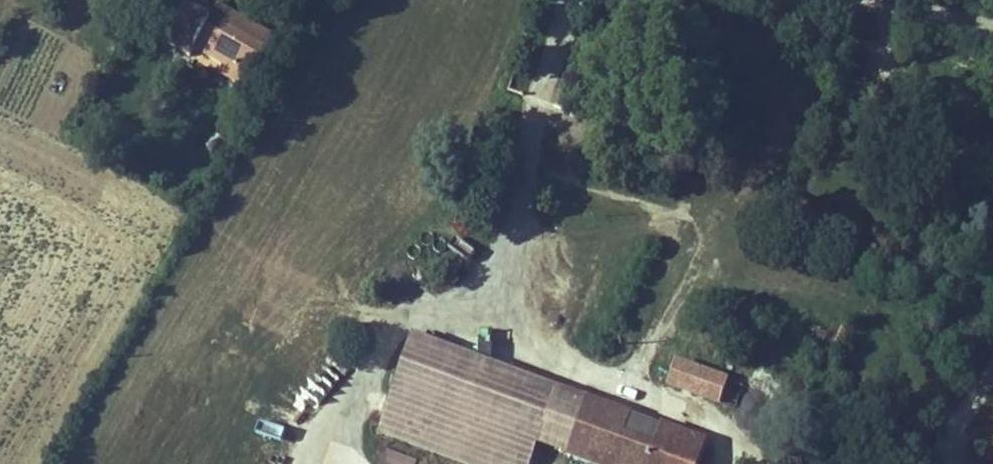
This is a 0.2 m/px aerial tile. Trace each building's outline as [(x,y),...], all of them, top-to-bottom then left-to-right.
[(253,24),(220,6),(212,20),(189,7),(169,44),(194,57),(200,45),(231,62),(257,76),(279,38),(253,24)] [(253,24),(279,38),(283,29),(258,15),(253,24)] [(249,91),(257,76),(231,62),(222,77),(249,91)] [(538,445),(557,392),(414,340),(393,399),(536,450),(538,445)] [(742,383),(676,362),(669,386),(734,409),(742,383)] [(538,445),(565,455),(584,402),(557,392),(538,445)] [(393,399),(381,434),(469,463),(530,463),(536,450),(393,399)] [(565,455),(590,463),(696,463),(703,443),(660,427),(654,439),(626,429),(630,418),(584,402),(565,455)] [(417,459),(380,447),(375,463),(415,463),(417,459)]
